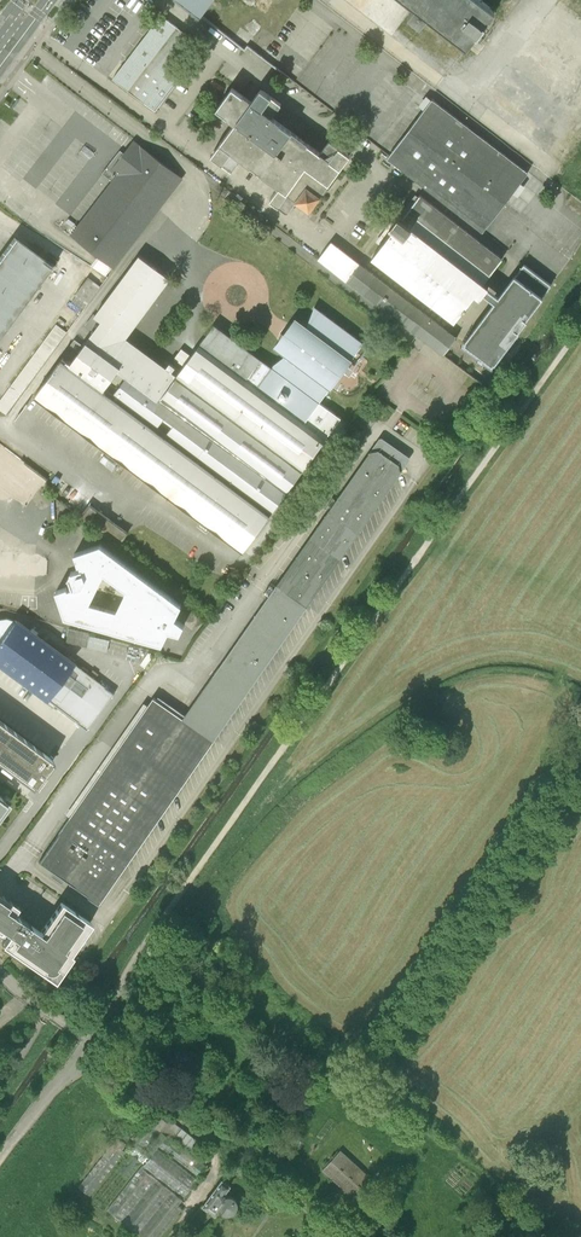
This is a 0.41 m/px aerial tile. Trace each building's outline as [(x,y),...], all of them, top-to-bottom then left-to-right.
[(201,17),(213,0),(179,0),(201,17)] [(481,0),(406,0),(417,8),(410,18),(415,22),(421,26),(428,17),(469,49),(497,13),(481,0)] [(162,15),(114,79),(156,111),(179,82),(169,74),(195,40),(162,15)] [(233,87),(216,109),(236,123),(218,147),(212,156),(222,164),(223,162),(232,169),(240,158),(275,184),(280,188),(271,200),(279,206),(280,205),(288,211),(297,198),(311,208),(344,163),(351,155),(331,140),(321,154),(271,116),(280,104),(261,90),(252,102),(249,99),(233,87)] [(390,155),(387,159),(483,232),(529,172),(433,99),(390,155)] [(113,181),(71,235),(100,257),(93,267),(106,276),(182,177),(133,140),(124,153),(120,150),(115,156),(102,173),(113,181)] [(502,257),(417,192),(394,222),(388,230),(393,233),(372,260),(455,324),(475,297),(480,301),(484,296),(488,291),(480,285),(502,257)] [(54,267),(14,238),(0,257),(0,340),(54,267)] [(331,243),(319,259),(416,334),(483,385),(495,369),(465,346),(331,243)] [(63,358),(35,396),(243,550),(341,418),(319,402),(305,421),(256,385),(200,344),(177,375),(172,371),(176,366),(170,362),(166,367),(125,337),(170,278),(140,256),(95,316),(94,314),(85,325),(94,332),(83,347),(74,340),(70,346),(71,347),(63,358)] [(496,305),(465,346),(495,369),(556,289),(525,265),(499,299),(493,294),(488,291),(484,296),(489,299),(496,305)] [(101,286),(88,277),(75,295),(76,295),(72,302),(83,310),(101,286)] [(270,366),(256,385),(305,421),(319,402),(363,345),(314,307),(308,326),(296,317),(290,325),(285,332),(278,340),(273,346),(286,355),(270,366)] [(56,324),(0,400),(0,411),(6,415),(67,332),(56,324)] [(215,324),(200,344),(256,385),(270,366),(226,333),(220,329),(215,324)] [(71,817),(40,861),(100,903),(121,873),(400,473),(400,470),(403,469),(409,459),(409,457),(382,437),(379,438),(372,448),(373,451),(370,451),(338,496),(184,718),(154,697),(143,712),(139,710),(66,814),(71,817)] [(9,482),(25,461),(6,446),(1,453),(0,452),(0,497),(2,498),(5,499),(9,498),(12,496),(13,493),(14,490),(14,487),(12,484),(9,482)] [(88,504),(79,517),(122,548),(131,536),(88,504)] [(70,571),(74,581),(68,583),(68,581),(57,585),(66,611),(163,638),(170,624),(181,628),(185,620),(176,612),(183,598),(101,538),(75,548),(79,558),(81,557),(83,562),(73,566),(70,571)] [(37,571),(39,554),(0,551),(0,575),(37,577),(39,580),(45,582),(49,581),(52,579),(53,571),(37,571)] [(15,620),(5,617),(0,618),(0,640),(15,620)] [(114,693),(15,620),(0,640),(0,663),(88,728),(114,693)] [(66,643),(87,647),(90,636),(90,634),(69,629),(66,643)] [(109,640),(90,636),(87,647),(107,651),(109,640)] [(32,768),(53,739),(29,721),(24,728),(14,721),(19,713),(0,699),(0,745),(32,768)] [(0,795),(0,820),(12,803),(0,795)] [(2,926),(10,931),(2,943),(55,980),(73,954),(70,952),(91,921),(61,900),(40,930),(12,911),(18,904),(0,892),(0,929),(2,926)] [(79,1186),(144,1236),(160,1236),(183,1208),(178,1204),(208,1166),(195,1156),(204,1145),(157,1108),(140,1130),(130,1122),(79,1186)] [(349,1147),(330,1166),(368,1201),(386,1181),(349,1147)] [(204,1205),(218,1215),(223,1209),(223,1212),(225,1213),(228,1214),(231,1214),(234,1214),(236,1212),(238,1210),(239,1207),(239,1204),(238,1201),(236,1197),(232,1196),(229,1196),(226,1197),(225,1193),(231,1185),(223,1179),(204,1205)] [(192,1219),(207,1230),(218,1215),(204,1205),(203,1204),(192,1219)]
